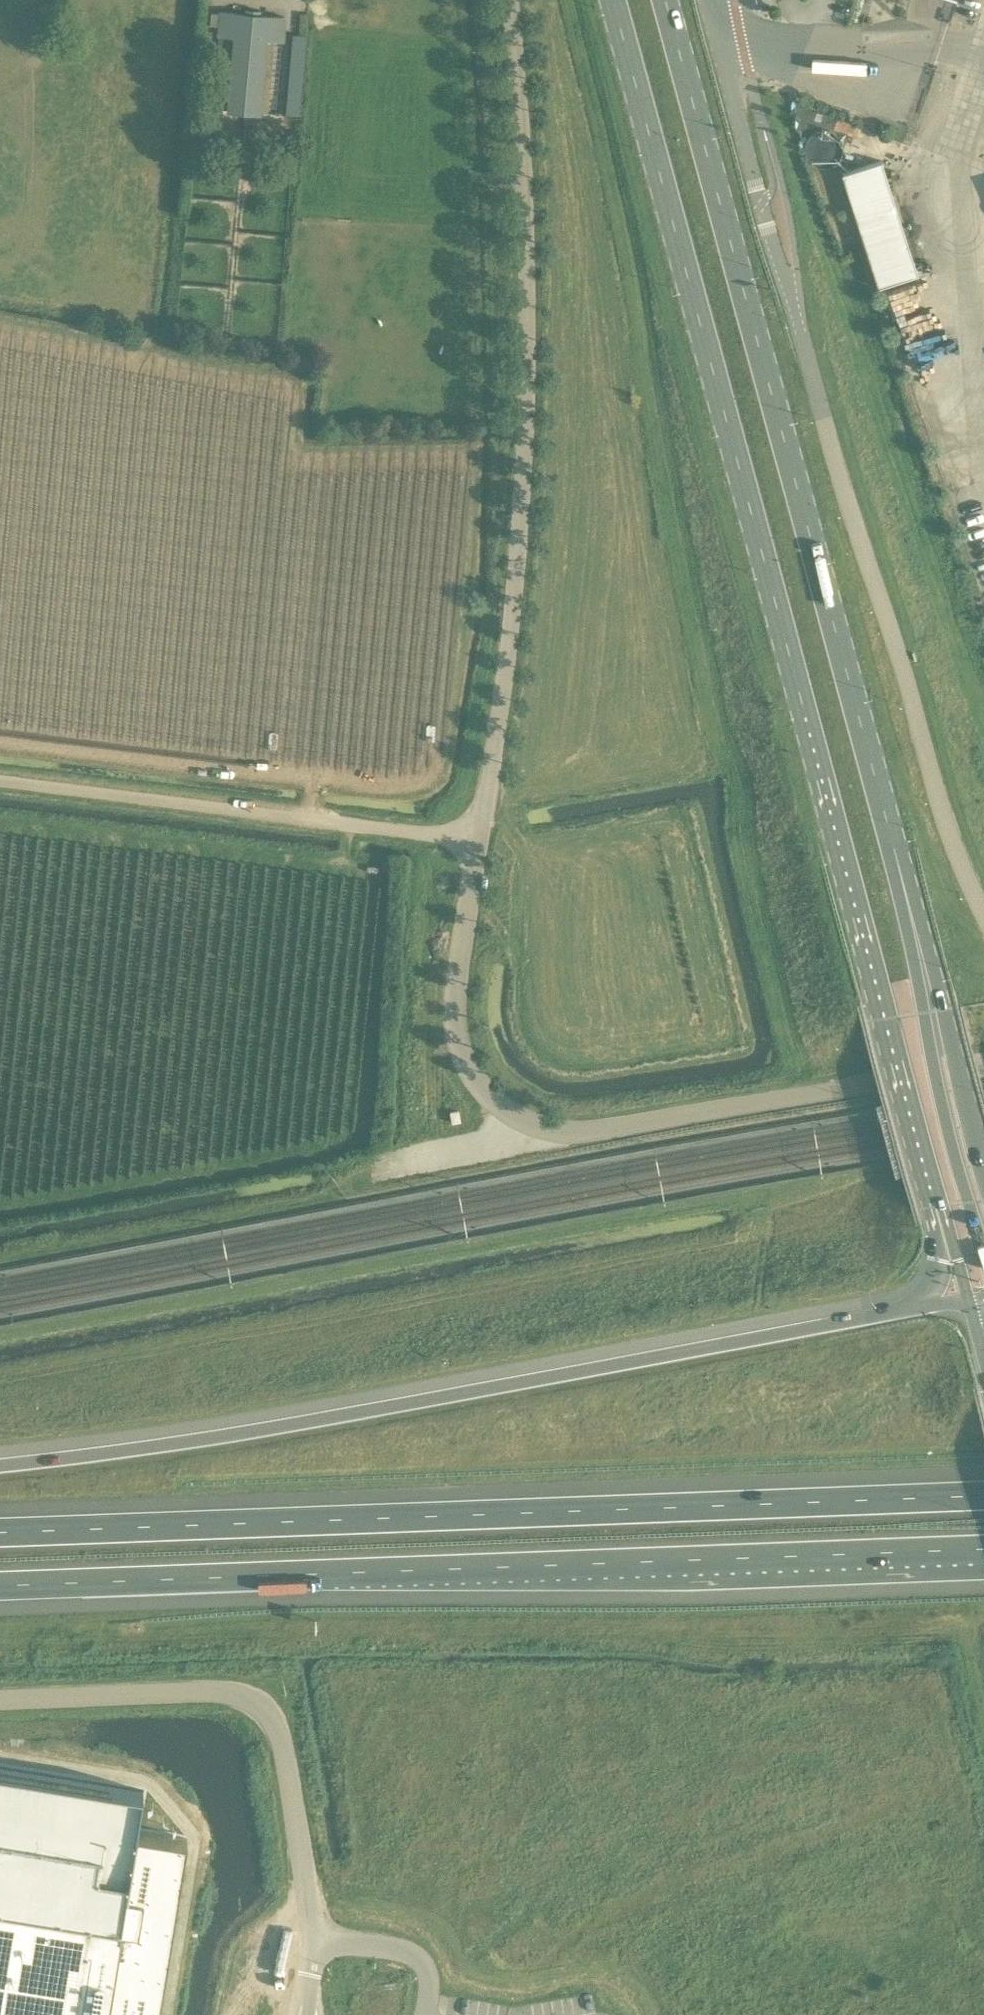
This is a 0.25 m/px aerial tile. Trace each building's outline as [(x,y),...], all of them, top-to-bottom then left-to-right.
[(281,41),(283,17),(220,11),(217,35),(234,37),(227,111),(258,114),(265,39),(281,41)] [(307,35),(292,34),(285,114),(299,115),(307,35)] [(924,272),(891,157),(844,170),(876,285),(924,272)] [(184,1840),(135,1833),(142,1790),(0,1767),(0,2014),(155,2014),(184,1840)]
